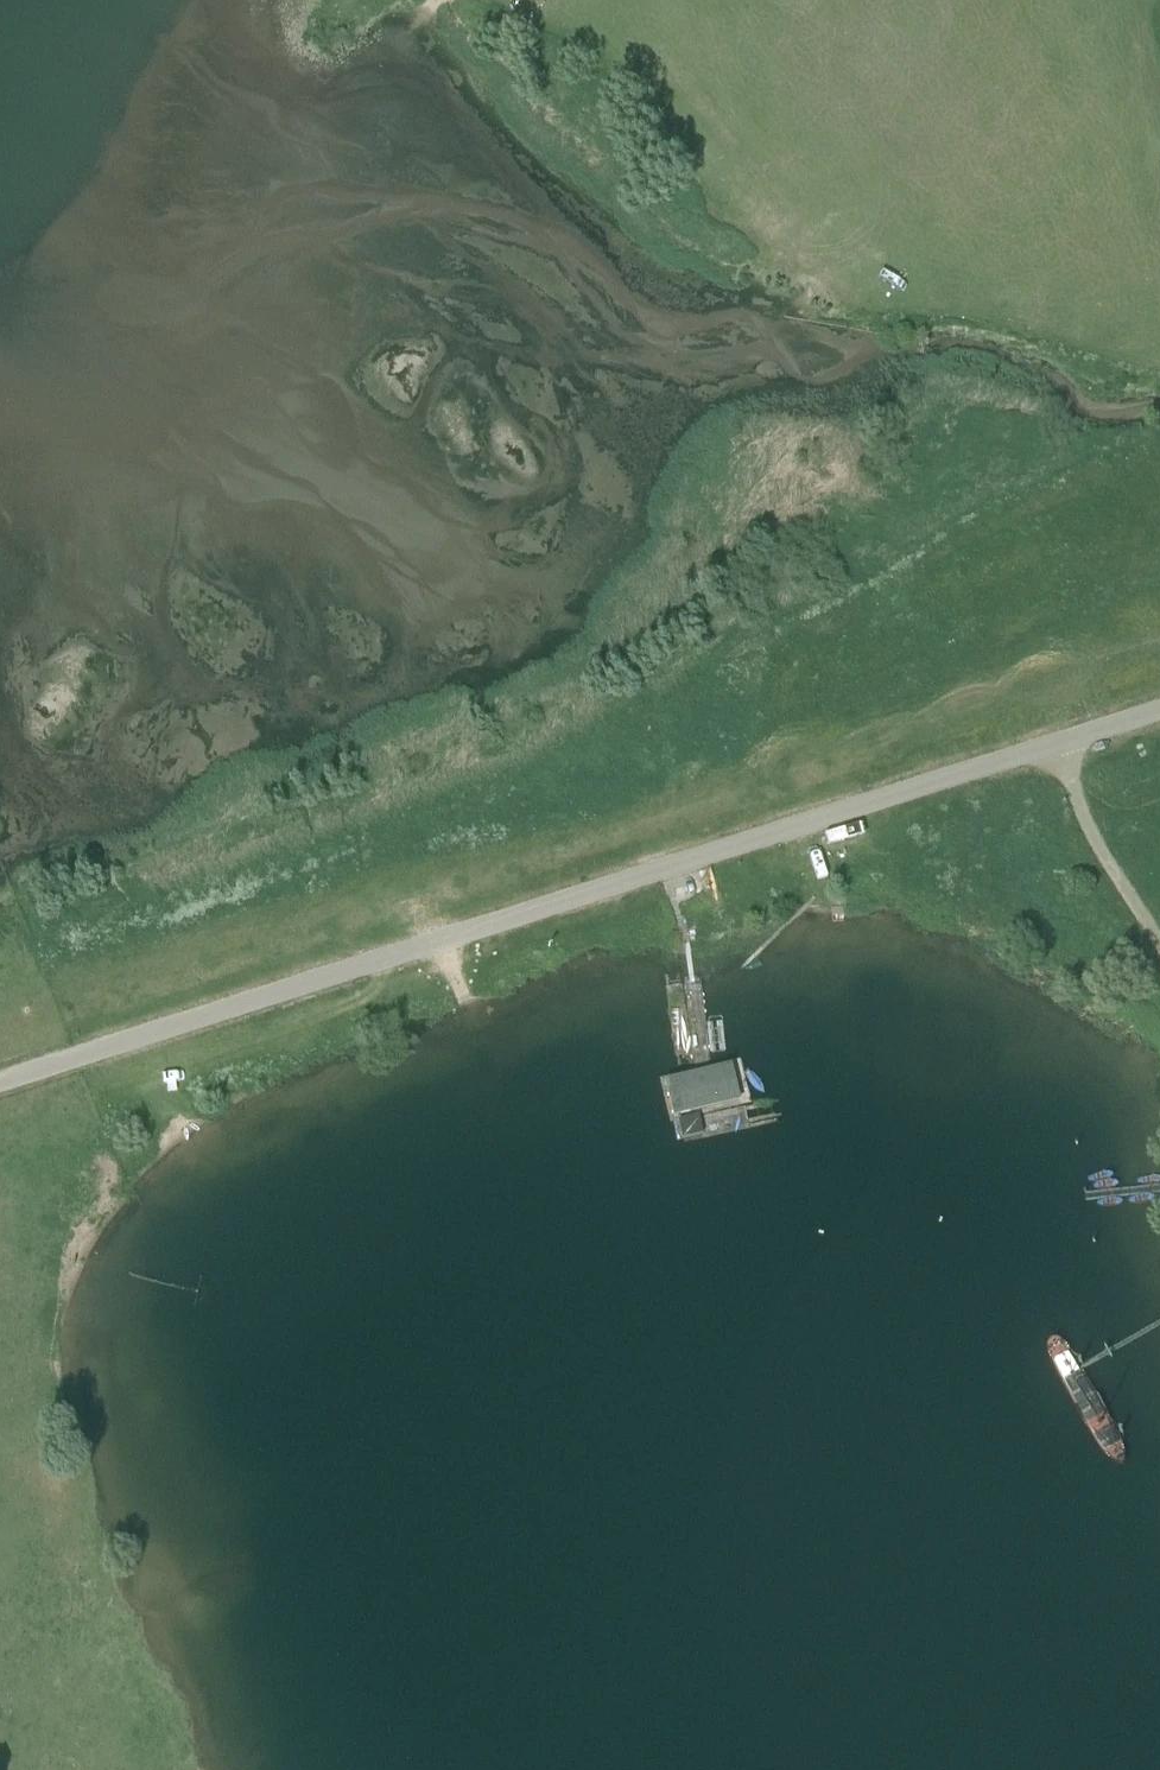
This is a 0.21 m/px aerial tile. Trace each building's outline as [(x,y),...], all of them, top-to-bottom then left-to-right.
[(652,1066),(665,1110),(755,1083),(742,1040),(652,1066)] [(1047,1350),(1047,1362),(1101,1455),(1112,1464),(1125,1469),(1127,1456),(1125,1442),(1071,1348),(1061,1342),(1053,1339),(1048,1341),(1047,1350)]
